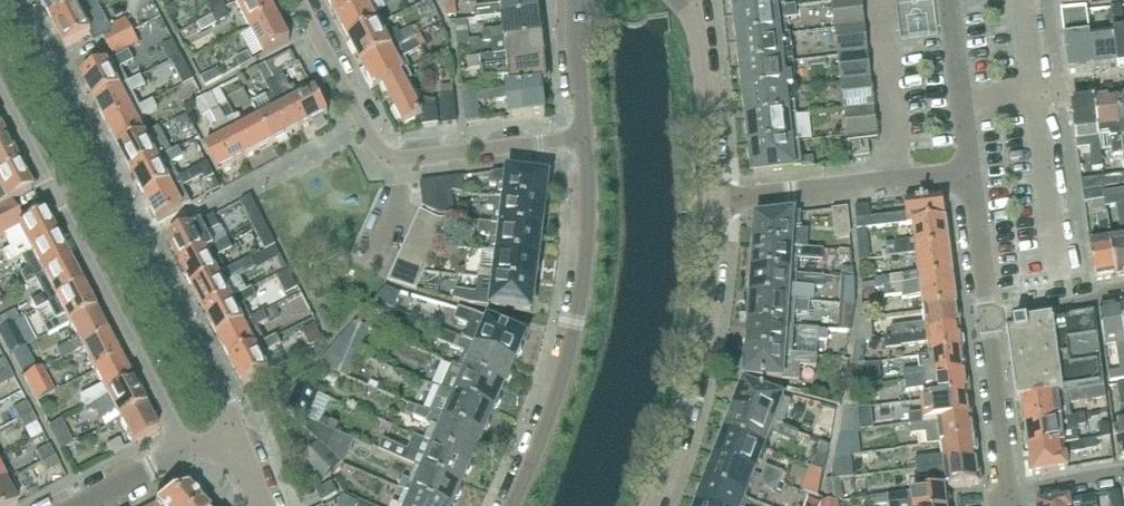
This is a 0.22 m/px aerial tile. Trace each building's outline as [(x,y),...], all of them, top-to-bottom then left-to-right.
[(54,24),(79,11),(89,6),(86,0),(42,0),(41,0),(54,24)] [(277,17),(268,0),(246,0),(237,5),(251,30),(277,17)] [(338,19),(367,4),(374,0),(328,0),(338,19)] [(393,0),(374,0),(367,4),(338,19),(351,43),(380,28),(374,16),(386,9),(384,5),(393,0)] [(448,19),(457,18),(455,0),(440,3),(448,19)] [(502,7),(490,8),(476,10),(477,20),(503,18),(539,14),(537,2),(540,0),(501,0),(502,7)] [(785,10),(784,0),(733,0),(731,2),(732,11),(736,13),(736,15),(785,10)] [(836,30),(865,27),(862,0),(833,4),(836,30)] [(213,17),(225,11),(221,3),(209,9),(213,17)] [(786,22),(798,20),(797,8),(785,10),(736,15),(737,26),(734,29),(735,38),(739,40),(739,42),(788,36),(786,22)] [(67,48),(92,35),(79,11),(54,24),(67,48)] [(225,11),(213,17),(209,19),(198,25),(202,34),(218,25),(229,19),(225,11)] [(1095,71),(1090,36),(1087,11),(1062,14),(1069,74),(1095,71)] [(1123,32),(1121,12),(1111,13),(1118,68),(1123,68),(1123,32)] [(1095,71),(1118,68),(1111,13),(1102,14),(1105,34),(1090,36),(1095,71)] [(543,18),(539,16),(539,14),(503,18),(504,31),(489,33),(490,45),(494,44),(541,39),(540,28),(544,26),(543,18)] [(290,41),(290,42),(277,17),(251,30),(264,56),(291,42),(290,41)] [(108,46),(133,33),(127,21),(101,34),(108,46)] [(459,48),(471,47),(468,22),(464,23),(456,24),(459,48)] [(840,57),(868,54),(865,27),(836,30),(840,57)] [(398,33),(386,39),(380,28),(351,43),(363,66),(416,39),(411,31),(400,37),(398,33)] [(114,58),(139,45),(133,33),(108,46),(114,58)] [(742,69),(791,63),(788,36),(739,42),(740,53),(737,56),(738,64),(742,66),(742,69)] [(396,59),(420,47),(416,39),(363,66),(375,90),(383,86),(405,75),(404,74),(396,59)] [(469,72),(482,70),(544,63),(543,52),(547,50),(546,42),(542,41),(541,39),(494,44),(495,57),(468,60),(469,72)] [(282,73),(298,64),(291,52),(267,66),(275,83),(282,96),(288,107),(300,131),(329,116),(316,92),(300,100),(294,88),(291,90),(282,73)] [(95,103),(120,90),(129,85),(121,70),(134,64),(129,54),(115,61),(82,78),(95,103)] [(843,84),(871,81),(868,54),(840,57),(843,84)] [(241,69),(253,63),(248,55),(237,61),(241,69)] [(184,87),(194,81),(182,58),(171,63),(184,87)] [(550,74),(545,72),(544,63),(482,70),(483,82),(510,79),(511,92),(543,88),(547,87),(547,85),(551,83),(550,74)] [(793,79),(795,78),(793,63),(791,63),(742,69),(742,71),(739,73),(740,82),(744,84),(745,96),(786,92),(794,91),(793,79)] [(218,71),(201,80),(206,88),(222,79),(218,71)] [(411,95),(406,86),(413,82),(408,72),(404,74),(405,75),(383,86),(405,127),(420,120),(424,128),(439,126),(437,111),(437,104),(423,102),(418,92),(411,95)] [(108,127),(125,118),(142,109),(134,93),(145,87),(141,79),(129,85),(120,90),(95,103),(108,127)] [(846,113),(874,109),(871,81),(843,84),(846,113)] [(273,100),(282,96),(275,83),(266,87),(271,97),(273,100)] [(442,97),(454,96),(453,86),(441,87),(442,97)] [(464,97),(477,96),(476,86),(463,87),(464,97)] [(510,119),(546,115),(543,88),(511,92),(507,92),(510,119)] [(240,116),(235,119),(220,90),(212,95),(212,96),(220,112),(233,136),(237,142),(238,145),(245,159),(273,145),(261,122),(247,129),(240,116)] [(795,105),(787,106),(786,92),(745,96),(745,98),(742,101),(743,109),(747,112),(748,123),(797,117),(795,105)] [(218,174),(245,159),(238,145),(237,142),(233,136),(220,112),(212,96),(204,100),(218,128),(213,131),(220,143),(206,151),(218,174)] [(253,107),(261,122),(273,145),(300,131),(288,107),(282,96),(273,100),(271,97),(253,107)] [(444,125),(457,124),(454,96),(442,97),(441,98),(444,125)] [(467,123),(480,121),(477,96),(464,97),(467,123)] [(1123,156),(1123,148),(1118,100),(1096,103),(1102,152),(1113,151),(1114,157),(1123,156)] [(120,151),(138,141),(145,138),(137,122),(158,111),(154,103),(142,109),(125,118),(108,127),(120,151)] [(1102,152),(1096,103),(1073,106),(1078,150),(1091,149),(1094,170),(1104,169),(1102,152)] [(848,128),(876,125),(874,109),(846,113),(848,128)] [(751,149),(800,144),(797,117),(748,123),(748,125),(745,128),(746,136),(750,138),(751,149)] [(849,143),(878,140),(876,125),(848,128),(849,143)] [(133,174),(149,166),(172,154),(159,130),(145,138),(138,141),(120,151),(133,174)] [(18,167),(6,143),(0,147),(0,177),(18,167)] [(854,160),(871,158),(869,143),(852,145),(854,160)] [(801,160),(800,144),(751,149),(751,152),(749,154),(749,163),(753,165),(754,176),(802,170),(815,169),(814,159),(801,160)] [(146,199),(155,194),(179,181),(171,165),(183,159),(179,150),(172,154),(149,166),(133,174),(146,199)] [(212,194),(221,190),(208,166),(179,181),(155,194),(146,199),(158,223),(191,205),(183,190),(204,179),(212,194)] [(11,202),(31,191),(18,167),(0,177),(0,208),(11,202)] [(547,192),(549,178),(509,173),(492,175),(491,187),(498,188),(496,199),(496,200),(546,207),(546,204),(548,201),(549,194),(547,192)] [(1123,186),(1123,177),(1106,179),(1107,189),(1123,186)] [(453,194),(462,195),(464,178),(451,180),(453,194)] [(1107,191),(1107,189),(1106,179),(1082,182),(1084,194),(1104,191),(1107,191)] [(455,215),(453,194),(451,180),(436,182),(440,217),(455,215)] [(423,208),(440,217),(436,182),(421,183),(423,208)] [(1105,194),(1107,209),(1119,207),(1121,222),(1123,238),(1123,190),(1105,194)] [(1105,202),(1104,194),(1104,191),(1084,194),(1085,205),(1095,203),(1105,202)] [(264,223),(252,200),(251,198),(241,203),(254,228),(264,223)] [(496,200),(496,199),(489,199),(488,211),(495,211),(493,227),(493,228),(542,234),(543,231),(545,228),(546,221),(544,219),(546,207),(496,200)] [(946,203),(944,201),(943,199),(906,203),(907,216),(870,221),(869,208),(855,210),(858,233),(913,225),(946,221),(945,214),(947,212),(946,203)] [(17,214),(11,202),(0,208),(0,223),(17,214)] [(1095,282),(1096,282),(1119,278),(1113,243),(1105,202),(1095,203),(1102,244),(1091,246),(1095,282)] [(850,237),(848,211),(848,210),(834,211),(837,239),(850,237)] [(449,221),(440,222),(421,212),(413,230),(439,243),(449,221)] [(24,226),(17,214),(0,223),(0,238),(18,229),(24,226)] [(31,254),(57,240),(44,215),(24,226),(18,229),(25,242),(1,254),(7,266),(21,259),(31,254)] [(806,250),(808,231),(801,231),(802,215),(757,220),(756,232),(754,234),(753,241),(755,244),(755,247),(806,250)] [(181,267),(206,254),(215,249),(208,235),(220,229),(214,218),(168,242),(181,267)] [(888,260),(917,256),(950,252),(946,221),(913,225),(915,241),(886,245),(888,260)] [(276,247),(272,239),(264,223),(254,228),(266,252),(276,247)] [(493,227),(486,226),(467,224),(466,231),(485,234),(485,238),(492,238),(490,254),(539,260),(539,257),(542,254),(543,248),(541,245),(542,234),(493,228),(493,227)] [(432,260),(439,243),(413,230),(405,247),(432,260)] [(27,287),(36,282),(44,278),(69,264),(57,240),(31,254),(21,259),(27,270),(20,274),(27,287)] [(1113,243),(1119,278),(1123,277),(1123,241),(1113,243)] [(219,258),(232,251),(227,242),(215,249),(206,254),(181,267),(194,291),(218,278),(226,274),(227,273),(219,258)] [(424,276),(432,260),(405,247),(398,264),(424,276)] [(824,252),(806,250),(755,247),(754,259),(752,261),(752,268),(754,270),(753,274),(797,276),(799,261),(823,262),(824,252)] [(891,289),(921,285),(954,281),(950,252),(917,256),(919,274),(890,278),(891,289)] [(539,260),(490,254),(483,253),(479,280),(536,287),(537,275),(539,273),(540,267),(539,263),(539,260)] [(226,274),(231,282),(257,268),(252,260),(227,273),(226,274)] [(281,268),(288,287),(303,282),(297,263),(281,268)] [(47,307),(56,302),(82,288),(69,264),(44,278),(36,282),(44,297),(31,304),(36,313),(47,307)] [(417,292),(424,276),(398,264),(389,282),(417,292)] [(855,280),(854,270),(842,269),(841,279),(855,280)] [(206,315),(231,302),(223,286),(231,282),(226,274),(218,278),(194,291),(206,315)] [(826,278),(797,276),(753,274),(753,285),(750,287),(750,294),(752,297),(752,300),(788,302),(789,288),(825,290),(826,278)] [(535,290),(536,287),(479,280),(477,295),(455,293),(454,302),(470,307),(532,313),(534,302),(536,300),(537,293),(535,290)] [(921,285),(891,289),(885,290),(886,298),(902,296),(903,300),(922,298),(924,314),(958,310),(954,281),(921,285)] [(44,327),(48,336),(69,326),(94,312),(82,288),(56,302),(47,307),(52,315),(49,317),(52,323),(44,327)] [(394,312),(401,296),(387,289),(375,303),(394,312)] [(244,305),(256,299),(252,291),(231,302),(206,315),(219,339),(252,321),(244,305)] [(865,302),(877,301),(875,291),(864,293),(865,302)] [(821,305),(788,302),(752,300),(751,310),(748,310),(747,324),(750,324),(750,327),(794,330),(795,315),(820,317),(821,305)] [(862,320),(872,320),(874,320),(872,307),(862,307),(862,320)] [(270,322),(281,317),(277,308),(266,314),(270,322)] [(1122,309),(1100,313),(1106,348),(1117,346),(1121,369),(1122,372),(1110,375),(1111,383),(1123,381),(1123,322),(1122,309)] [(893,341),(900,340),(961,332),(960,324),(962,322),(961,315),(958,312),(958,310),(924,314),(926,326),(891,331),(893,341)] [(13,324),(20,321),(15,311),(0,319),(0,331),(13,324)] [(526,338),(470,315),(458,311),(454,321),(476,330),(470,344),(515,364),(516,362),(520,360),(522,354),(521,350),(526,338)] [(73,354),(81,350),(107,336),(94,312),(69,326),(77,341),(69,345),(73,354)] [(1017,404),(1024,403),(1105,389),(1095,314),(1015,327),(1016,336),(1008,337),(1017,404)] [(257,330),(269,324),(264,315),(252,321),(219,339),(231,363),(257,349),(264,346),(265,345),(257,330)] [(873,342),(872,320),(862,320),(861,320),(856,346),(866,344),(867,342),(873,342)] [(24,349),(23,349),(20,343),(23,342),(13,324),(0,331),(0,334),(11,356),(24,349)] [(311,347),(323,340),(315,324),(302,331),(311,347)] [(357,354),(367,330),(355,324),(337,345),(357,354)] [(792,356),(794,330),(750,327),(749,338),(747,340),(746,347),(748,350),(748,353),(792,356)] [(818,340),(819,331),(801,330),(801,339),(818,340)] [(504,389),(505,387),(509,385),(511,379),(510,375),(515,364),(470,344),(442,332),(437,343),(465,355),(459,369),(459,370),(504,389)] [(900,340),(893,341),(885,342),(886,352),(929,346),(930,358),(963,354),(962,349),(965,348),(964,340),(962,341),(961,332),(900,340)] [(94,374),(119,360),(107,336),(81,350),(94,374)] [(268,354),(281,348),(277,339),(265,345),(264,346),(268,354)] [(853,368),(863,367),(866,344),(856,346),(853,368)] [(61,361),(73,354),(69,345),(56,352),(61,361)] [(347,380),(359,355),(357,354),(337,345),(318,366),(347,380)] [(21,374),(34,367),(24,349),(23,349),(24,349),(11,356),(21,374)] [(244,387),(269,373),(257,349),(231,363),(244,387)] [(818,358),(792,356),(748,353),(747,365),(745,367),(744,374),(746,377),(746,380),(800,384),(801,368),(817,369),(818,358)] [(966,358),(963,358),(963,354),(930,358),(932,370),(904,374),(906,384),(966,376),(965,366),(967,366),(966,358)] [(80,399),(85,409),(106,397),(115,393),(132,384),(119,360),(94,374),(101,388),(80,399)] [(9,371),(4,361),(0,364),(0,376),(9,371)] [(459,370),(459,369),(453,366),(442,391),(494,414),(495,411),(498,410),(501,404),(500,400),(504,389),(459,370)] [(848,391),(860,390),(863,367),(853,368),(848,391)] [(42,368),(24,378),(36,402),(54,393),(42,368)] [(0,376),(0,386),(1,387),(14,380),(9,371),(0,376)] [(969,382),(967,382),(966,376),(906,384),(907,394),(934,390),(936,402),(969,398),(969,395),(971,394),(969,382)] [(119,422),(145,408),(132,384),(115,393),(106,397),(119,422)] [(784,401),(745,385),(743,390),(740,391),(738,398),(739,401),(735,411),(774,426),(775,426),(783,429),(792,405),(784,401)] [(307,421),(318,396),(298,387),(279,408),(293,415),(292,416),(297,418),(307,423),(308,421),(307,421)] [(1069,405),(1106,399),(1105,389),(1024,403),(1025,416),(1023,418),(1024,423),(1027,425),(1027,427),(1061,421),(1071,419),(1069,405)] [(844,414),(858,412),(860,390),(848,391),(844,414)] [(489,424),(494,414),(442,391),(437,402),(444,405),(438,419),(483,438),(484,436),(488,434),(490,428),(489,424)] [(972,402),(970,402),(969,398),(936,402),(937,414),(910,418),(911,428),(972,420),(971,410),(973,409),(972,402)] [(19,422),(32,414),(27,404),(13,412),(19,422)] [(472,463),(473,461),(477,459),(479,453),(478,449),(483,438),(438,419),(410,407),(406,415),(428,424),(427,426),(433,429),(427,444),(472,463)] [(132,445),(157,432),(145,408),(119,422),(132,445)] [(774,426),(735,411),(731,421),(728,422),(725,430),(727,433),(726,435),(765,450),(771,435),(796,445),(800,436),(783,429),(775,426),(774,426)] [(840,437),(859,434),(858,412),(844,414),(840,437)] [(32,414),(19,422),(23,431),(37,424),(32,414)] [(307,423),(297,418),(292,416),(320,444),(329,453),(329,452),(336,435),(307,423)] [(1030,451),(1065,445),(1079,443),(1078,435),(1079,432),(1079,429),(1087,428),(1085,416),(1071,419),(1061,421),(1027,427),(1029,439),(1026,439),(1027,450),(1030,449),(1030,451)] [(975,428),(973,429),(972,420),(911,428),(913,438),(926,436),(928,448),(942,446),(975,442),(974,437),(976,436),(975,428)] [(72,444),(61,421),(49,427),(61,450),(72,444)] [(1113,427),(1119,462),(1123,461),(1123,425),(1113,427)] [(828,446),(831,438),(809,429),(805,438),(821,444),(828,446)] [(835,460),(852,458),(861,456),(859,434),(840,437),(835,460)] [(756,475),(765,450),(726,435),(725,438),(722,439),(719,447),(720,450),(717,460),(756,475)] [(472,463),(427,444),(414,438),(408,451),(384,441),(379,452),(416,468),(416,469),(423,472),(462,488),(466,477),(470,475),(472,469),(471,466),(472,463)] [(1033,477),(1068,471),(1066,456),(1086,453),(1086,452),(1098,450),(1097,440),(1079,443),(1065,445),(1030,451),(1032,463),(1029,464),(1030,474),(1033,474),(1033,477)] [(111,456),(124,449),(119,441),(107,448),(111,456)] [(978,446),(975,444),(975,442),(942,446),(943,458),(916,462),(917,472),(978,464),(977,456),(979,453),(978,446)] [(329,452),(329,453),(320,444),(301,464),(323,484),(341,463),(329,452)] [(825,473),(830,447),(828,446),(821,444),(812,468),(825,473)] [(36,455),(41,464),(55,457),(50,448),(36,455)] [(55,457),(41,464),(46,474),(60,467),(55,457)] [(852,458),(835,460),(830,481),(854,479),(852,458)] [(747,499),(756,475),(717,460),(713,470),(710,471),(707,479),(708,481),(707,484),(747,499)] [(981,473),(979,473),(978,464),(917,472),(918,481),(946,478),(948,490),(981,486),(980,481),(982,480),(981,473)] [(423,472),(416,469),(410,482),(404,479),(399,490),(406,493),(413,496),(436,505),(454,505),(456,502),(459,500),(462,494),(461,490),(462,488),(423,472)] [(763,477),(782,484),(785,476),(767,469),(763,477)] [(0,473),(0,486),(11,480),(5,471),(0,473)] [(778,494),(782,484),(763,477),(760,487),(778,494)] [(16,490),(11,480),(0,486),(0,505),(16,505),(17,505),(10,493),(16,490)] [(829,505),(839,504),(844,504),(841,482),(826,484),(829,505)] [(322,503),(338,495),(332,484),(316,492),(322,503)] [(747,499),(707,484),(706,487),(703,488),(700,496),(702,499),(699,505),(744,505),(747,499)] [(188,490),(188,489),(155,505),(202,505),(188,490)] [(946,499),(945,490),(889,498),(890,505),(950,505),(949,500),(946,499)] [(413,496),(406,493),(400,505),(436,505),(413,496)] [(1070,502),(1045,505),(1098,505),(1096,497),(1070,502)]
